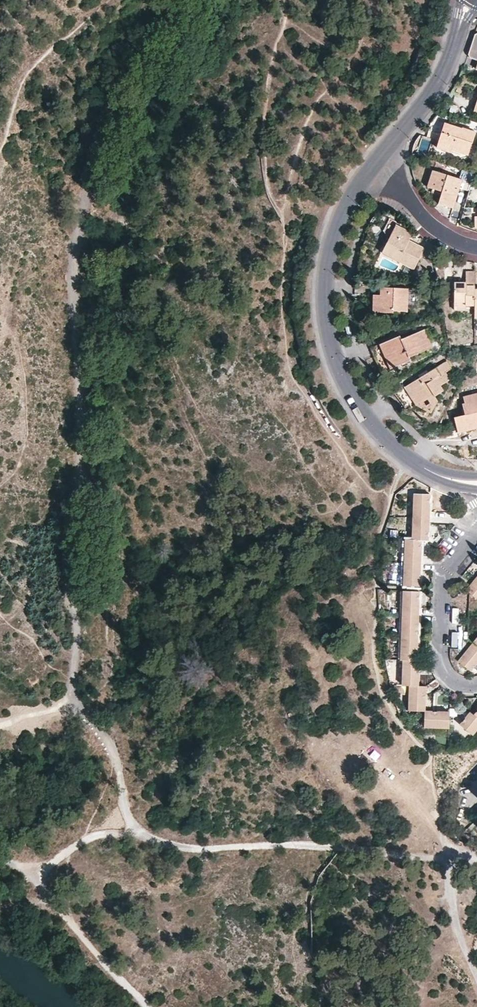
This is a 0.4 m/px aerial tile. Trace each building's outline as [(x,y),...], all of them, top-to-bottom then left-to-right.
[(475,35),(468,58),(469,59),(470,60),(476,62),(476,34),(475,35)] [(468,158),(476,137),(459,132),(461,129),(445,124),(437,148),(451,153),(451,152),(468,158)] [(454,209),(463,181),(433,171),(428,188),(442,193),(438,204),(454,209)] [(414,270),(425,250),(409,242),(406,240),(410,233),(397,226),(382,254),(414,270)] [(475,290),(475,273),(465,273),(465,282),(454,283),(454,302),(464,302),(464,305),(474,305),(475,290)] [(406,312),(407,289),(381,288),(381,296),(380,312),(394,313),(394,311),(406,312)] [(373,312),(380,312),(381,296),(373,295),(373,312)] [(426,328),(424,329),(432,347),(434,346),(426,328)] [(412,356),(432,347),(424,329),(403,339),(397,341),(395,337),(383,343),(387,351),(376,356),(385,375),(396,370),(395,368),(413,360),(412,356)] [(373,347),(376,356),(387,351),(383,343),(373,347)] [(442,392),(440,388),(450,382),(446,375),(451,372),(447,363),(395,395),(406,412),(415,407),(429,414),(437,402),(434,397),(442,392)] [(462,398),(464,404),(462,405),(465,416),(454,419),(458,434),(476,428),(476,394),(462,398)] [(429,513),(429,493),(413,493),(412,539),(404,539),(403,585),(420,585),(420,578),(421,549),(421,539),(428,540),(429,532),(429,513)] [(465,589),(476,599),(476,574),(465,589)] [(419,599),(419,591),(403,590),(400,659),(403,659),(402,684),(409,685),(408,710),(423,710),(424,697),(424,685),(417,685),(418,673),(418,660),(417,660),(417,650),(418,622),(419,599)] [(457,660),(469,670),(476,660),(476,635),(457,660)] [(476,710),(472,715),(468,711),(462,719),(458,724),(470,734),(476,725),(476,708),(476,710)] [(436,711),(423,710),(423,726),(448,727),(449,711),(436,711)]
